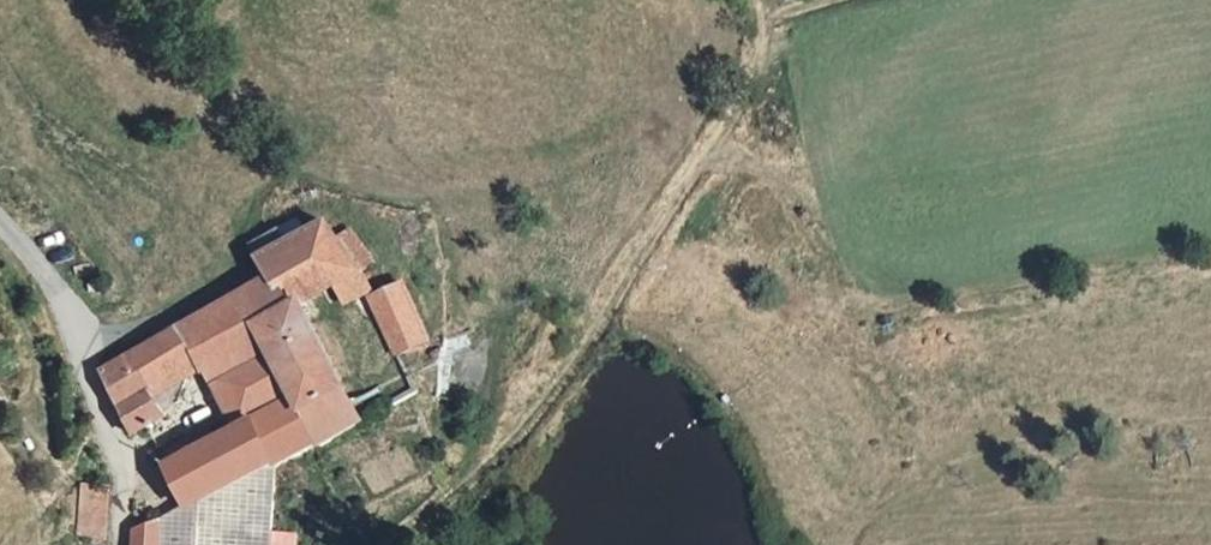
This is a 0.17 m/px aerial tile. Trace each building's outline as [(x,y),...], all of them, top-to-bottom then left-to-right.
[(273,469),(367,419),(306,301),(340,283),(348,298),(371,285),(342,234),(340,231),(270,267),(276,277),(247,297),(300,397),(261,417),(248,425),(273,469)] [(436,343),(408,286),(376,302),(403,359),(436,343)] [(243,382),(261,417),(300,397),(247,297),(181,332),(114,367),(100,375),(137,446),(150,439),(173,427),(154,390),(199,366),(210,386),(223,379),(229,390),(243,382)] [(188,517),(273,469),(248,425),(165,471),(188,517)] [(166,527),(165,544),(270,544),(273,469),(188,517),(166,527)] [(77,537),(104,537),(106,484),(78,484),(77,537)] [(166,527),(139,542),(138,544),(165,544),(166,527)]
